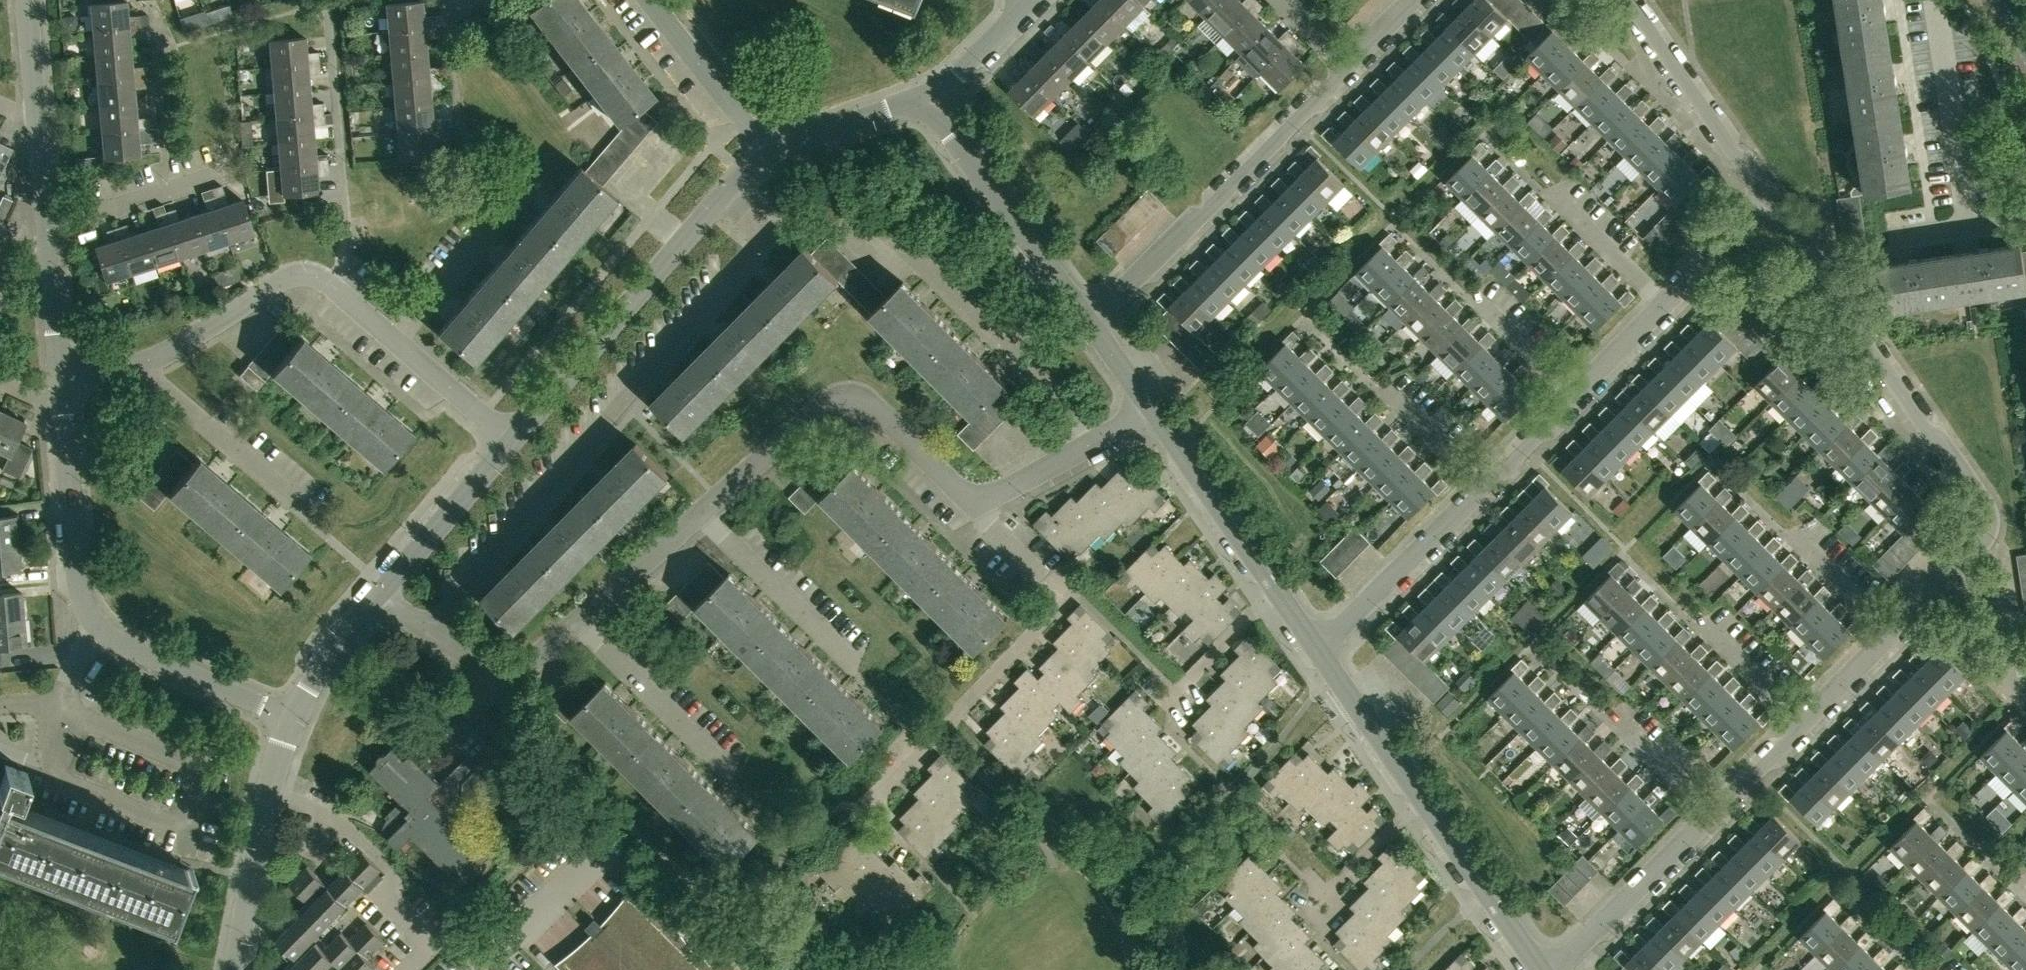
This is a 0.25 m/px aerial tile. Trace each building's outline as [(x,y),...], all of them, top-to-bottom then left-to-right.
[(123,1),(109,2),(91,4),(93,30),(141,25),(140,15),(140,14),(128,15),(127,0),(123,1)] [(528,9),(573,67),(610,38),(581,0),(540,0),(528,9)] [(1082,17),(1108,43),(1126,24),(1101,0),(1086,0),(1093,7),(1082,17)] [(1126,24),(1144,6),(1138,0),(1101,0),(1126,24)] [(1207,17),(1223,0),(1190,0),(1207,17)] [(1225,35),(1259,1),(1258,0),(1245,0),(1243,2),(1241,0),(1223,0),(1207,17),(1225,35)] [(1355,13),(1363,5),(1358,0),(1341,0),(1355,13)] [(1462,12),(1466,8),(1492,34),(1508,18),(1499,9),(1491,1),(1490,0),(1474,0),(1470,4),(1465,0),(1455,0),(1452,2),(1462,12)] [(1491,1),(1499,9),(1508,0),(1491,0),(1491,1)] [(1523,0),(1508,0),(1499,9),(1508,18),(1524,1),(1523,0)] [(1883,4),(1883,0),(1836,0),(1843,50),(1889,43),(1883,4)] [(423,1),(387,4),(389,30),(437,26),(437,25),(436,16),(436,15),(424,16),(423,1)] [(1225,35),(1243,53),(1269,27),(1258,17),(1266,8),(1259,1),(1225,35)] [(1509,18),(1517,26),(1533,10),(1524,1),(1508,18),(1509,18)] [(1436,19),(1446,28),(1450,24),(1476,51),(1492,34),(1466,8),(1462,12),(1453,20),(1443,11),(1436,19)] [(1517,26),(1526,35),(1541,18),(1533,10),(1517,26)] [(62,16),(64,31),(78,30),(78,20),(72,15),(62,16)] [(148,15),(140,15),(141,25),(149,25),(148,15)] [(444,15),(436,16),(437,25),(445,24),(444,15)] [(1082,17),(1072,28),(1063,20),(1056,27),(1090,61),(1108,43),(1082,17)] [(1570,47),(1567,44),(1558,35),(1568,24),(1560,17),(1550,27),(1553,30),(1537,46),(1527,56),(1545,73),(1570,47)] [(1526,35),(1537,46),(1553,30),(1550,27),(1541,18),(1526,35)] [(1430,45),(1433,41),(1460,67),(1476,51),(1450,24),(1446,28),(1437,37),(1427,28),(1420,35),(1430,45)] [(93,30),(96,55),(131,52),(130,38),(142,37),(141,25),(93,30)] [(389,30),(391,55),(427,52),(426,38),(438,37),(437,26),(389,30)] [(1057,43),(1046,54),(1072,79),(1090,61),(1056,27),(1048,35),(1057,43)] [(1243,53),(1261,71),(1295,37),(1287,29),(1279,38),(1269,27),(1243,53)] [(1567,44),(1570,47),(1545,73),(1561,89),(1587,63),(1583,60),(1574,51),(1584,41),(1577,33),(1567,44)] [(306,37),(270,40),(272,66),(320,62),(319,51),(307,52),(306,37)] [(1173,38),(1168,42),(1173,47),(1179,42),(1174,37),(1173,38)] [(1280,89),(1305,64),(1294,53),(1303,44),(1295,37),(1261,71),(1280,89)] [(655,96),(623,54),(610,38),(573,67),(618,125),(619,124),(622,122),(631,114),(641,107),(655,96)] [(1433,41),(1430,45),(1421,54),(1411,44),(1404,52),(1413,61),(1417,57),(1443,84),(1460,67),(1433,41)] [(1900,115),(1894,75),(1889,43),(1843,50),(1854,122),(1900,115)] [(1593,50),(1583,60),(1587,63),(1561,89),(1578,106),(1603,80),(1600,76),(1591,67),(1601,57),(1593,50)] [(96,55),(98,81),(146,77),(145,66),(133,67),(131,52),(96,55)] [(391,55),(393,81),(442,77),(441,66),(428,67),(427,52),(391,55)] [(1046,54),(1036,64),(1027,57),(1020,64),(1054,97),(1072,79),(1046,54)] [(1387,68),(1397,77),(1400,74),(1427,100),(1443,84),(1417,57),(1413,61),(1404,70),(1395,60),(1387,68)] [(272,66),(274,92),(310,89),(309,74),(321,73),(320,62),(272,66)] [(1010,90),(1035,116),(1054,97),(1020,64),(1012,71),(1021,79),(1010,90)] [(1609,66),(1600,76),(1603,80),(1578,106),(1594,122),(1620,96),(1616,92),(1607,84),(1617,74),(1609,66)] [(1381,94),(1384,90),(1411,117),(1427,100),(1400,74),(1397,77),(1388,86),(1378,77),(1371,84),(1381,94)] [(1214,75),(1208,81),(1212,85),(1217,79),(1214,75)] [(98,81),(100,106),(136,103),(135,89),(147,88),(146,77),(98,81)] [(393,81),(396,106),(431,103),(430,89),(443,88),(442,77),(393,81)] [(1219,78),(1210,87),(1217,94),(1226,85),(1219,78)] [(1119,89),(1128,97),(1134,90),(1126,81),(1119,89)] [(1626,83),(1616,92),(1620,96),(1594,122),(1611,138),(1636,112),(1632,109),(1624,100),(1633,90),(1626,83)] [(1527,107),(1533,92),(1520,86),(1514,102),(1527,107)] [(274,92),(276,117),(325,113),(324,102),(311,103),(310,89),(274,92)] [(1364,111),(1368,107),(1395,133),(1411,117),(1384,90),(1381,94),(1372,103),(1362,94),(1354,101),(1364,111)] [(1632,109),(1636,112),(1611,138),(1627,155),(1653,129),(1649,125),(1640,116),(1650,106),(1642,99),(1632,109)] [(100,106),(102,132),(150,128),(149,117),(137,118),(136,103),(100,106)] [(396,106),(398,132),(446,128),(445,117),(433,118),(431,103),(396,106)] [(658,122),(641,107),(631,114),(650,131),(658,122)] [(1368,107),(1364,111),(1355,119),(1346,110),(1338,117),(1348,127),(1352,123),(1378,150),(1395,133),(1368,107)] [(276,117),(279,143),(314,140),(313,125),(326,124),(325,124),(325,114),(325,113),(276,117)] [(642,140),(650,131),(631,114),(622,122),(642,140)] [(1659,115),(1649,125),(1653,129),(1627,155),(1644,171),(1669,145),(1665,141),(1657,133),(1666,123),(1659,115)] [(1911,187),(1903,136),(1900,115),(1854,122),(1865,194),(1911,187)] [(1537,131),(1544,138),(1554,127),(1546,120),(1537,131)] [(621,129),(617,134),(635,149),(642,140),(622,122),(619,124),(621,129)] [(1070,130),(1083,141),(1091,133),(1079,122),(1070,130)] [(1352,123),(1348,127),(1339,136),(1329,126),(1322,134),(1332,144),(1335,141),(1361,167),(1378,150),(1352,123)] [(105,159),(140,155),(139,140),(151,139),(150,128),(102,132),(105,159)] [(400,159),(436,156),(435,140),(447,139),(446,128),(398,132),(400,159)] [(1665,141),(1669,145),(1644,171),(1660,187),(1686,161),(1682,158),(1673,149),(1683,139),(1675,131),(1665,141)] [(1557,133),(1548,142),(1559,153),(1568,144),(1557,133)] [(617,134),(609,143),(627,158),(635,149),(617,134)] [(316,154),(314,140),(279,143),(279,144),(271,144),(273,169),(281,169),(281,168),(329,164),(328,153),(316,154)] [(1491,172),(1487,168),(1478,159),(1488,149),(1480,142),(1470,152),(1473,155),(1447,180),(1464,198),(1491,172)] [(609,143),(601,152),(619,167),(627,158),(609,143)] [(1305,151),(1315,161),(1306,170),(1296,160),(1288,168),(1298,177),(1300,175),(1327,201),(1344,184),(1318,157),(1321,155),(1311,145),(1305,151)] [(1692,148),(1682,158),(1686,161),(1660,187),(1676,203),(1680,200),(1688,191),(1697,183),(1701,178),(1705,182),(1715,171),(1708,164),(1698,174),(1690,165),(1699,155),(1692,148)] [(601,152),(593,161),(611,176),(619,167),(601,152)] [(1574,153),(1568,159),(1579,170),(1584,163),(1574,153)] [(105,171),(103,156),(76,158),(77,172),(105,171)] [(1491,172),(1464,198),(1481,214),(1507,188),(1503,184),(1494,175),(1504,166),(1496,158),(1487,168),(1491,172)] [(593,161),(585,171),(603,186),(611,176),(593,161)] [(283,195),(319,192),(317,176),(330,175),(329,164),(281,168),(281,169),(283,195)] [(581,167),(533,222),(568,252),(616,197),(603,186),(585,171),(581,167)] [(1507,188),(1481,214),(1497,231),(1524,204),(1520,201),(1511,192),(1521,182),(1513,174),(1503,184),(1507,188)] [(1298,177),(1290,186),(1280,177),(1272,184),(1282,194),(1284,191),(1311,217),(1327,201),(1300,175),(1298,177)] [(1713,199),(1697,183),(1688,191),(1705,207),(1713,199)] [(212,189),(215,196),(225,192),(222,185),(212,188),(212,189)] [(212,189),(202,192),(204,199),(215,196),(212,189)] [(1156,213),(1165,204),(1149,189),(1140,197),(1156,213)] [(1282,194),(1273,203),(1263,193),(1256,201),(1265,210),(1268,207),(1295,234),(1311,217),(1284,191),(1282,194)] [(1540,221),(1536,217),(1527,208),(1538,198),(1530,191),(1520,201),(1524,204),(1497,231),(1514,247),(1540,221)] [(1696,216),(1705,207),(1688,191),(1680,200),(1696,216)] [(244,200),(228,205),(224,193),(215,196),(229,242),(254,234),(244,200)] [(1859,194),(1837,198),(1839,210),(1861,206),(1859,194)] [(208,211),(194,215),(205,250),(229,242),(215,196),(204,199),(208,211)] [(1147,222),(1156,213),(1140,197),(1132,206),(1147,222)] [(303,201),(304,213),(317,213),(315,200),(303,201)] [(1688,224),(1696,216),(1680,200),(1676,203),(1671,208),(1688,224)] [(153,207),(155,215),(166,211),(164,204),(153,207)] [(1139,230),(1147,222),(1132,206),(1123,214),(1139,230)] [(1863,218),(1861,206),(1839,210),(1841,222),(1863,218)] [(1265,210),(1257,219),(1247,209),(1239,217),(1249,227),(1252,224),(1278,250),(1295,234),(1268,207),(1265,210)] [(1536,217),(1540,221),(1514,247),(1530,263),(1556,237),(1553,233),(1544,224),(1554,214),(1546,207),(1536,217)] [(194,215),(179,220),(176,208),(166,212),(180,257),(205,250),(194,215)] [(1671,208),(1663,217),(1679,233),(1688,224),(1671,208)] [(159,226),(145,231),(156,265),(180,257),(166,212),(155,215),(159,226)] [(1131,239),(1139,230),(1123,214),(1115,223),(1131,239)] [(1663,217),(1655,226),(1671,241),(1679,233),(1663,217)] [(1865,230),(1863,218),(1841,222),(1843,234),(1865,230)] [(533,222),(498,262),(486,277),(521,307),(568,252),(533,222)] [(1122,247),(1131,239),(1115,223),(1106,231),(1122,247)] [(1553,233),(1556,237),(1530,263),(1547,280),(1573,253),(1569,250),(1560,241),(1570,231),(1562,223),(1553,233)] [(145,231),(131,235),(127,224),(117,227),(131,273),(156,265),(145,231)] [(1249,227),(1240,235),(1230,226),(1223,233),(1233,243),(1236,240),(1262,266),(1278,250),(1252,224),(1249,227)] [(1654,226),(1645,235),(1661,250),(1671,241),(1655,226),(1654,226)] [(96,295),(101,295),(112,293),(108,280),(131,273),(117,227),(106,230),(110,242),(95,247),(100,261),(92,264),(96,295)] [(1867,242),(1865,230),(1843,234),(1844,246),(1867,242)] [(1113,256),(1122,247),(1106,231),(1097,240),(1113,256)] [(1455,239),(1448,232),(1439,242),(1446,248),(1455,239)] [(1400,262),(1397,259),(1388,250),(1398,240),(1390,233),(1380,243),(1382,245),(1353,275),(1357,279),(1360,275),(1374,289),(1400,262)] [(837,245),(828,237),(812,253),(821,262),(837,245)] [(1589,270),(1585,266),(1577,257),(1587,247),(1579,239),(1569,250),(1573,253),(1547,280),(1563,296),(1589,270)] [(1236,240),(1233,243),(1224,252),(1214,242),(1207,250),(1216,260),(1219,257),(1246,283),(1262,266),(1236,240)] [(1993,294),(2025,289),(2025,278),(2025,274),(2024,263),(2022,250),(2021,243),(1951,254),(1958,299),(1993,294)] [(846,254),(837,245),(821,262),(829,270),(846,254)] [(806,247),(769,284),(755,299),(788,332),(839,280),(838,279),(829,270),(821,262),(812,253),(806,247)] [(1397,259),(1400,262),(1374,289),(1391,305),(1417,279),(1413,275),(1404,266),(1414,256),(1406,249),(1397,259)] [(854,262),(846,254),(829,270),(838,279),(854,262)] [(1883,311),(1923,305),(1958,299),(1951,254),(1876,265),(1883,311)] [(1606,286),(1602,282),(1593,274),(1603,263),(1595,256),(1585,266),(1589,270),(1563,296),(1580,312),(1606,286)] [(1216,260),(1208,268),(1198,259),(1190,266),(1200,276),(1203,273),(1230,299),(1246,283),(1219,257),(1216,260)] [(1471,257),(1463,265),(1473,275),(1481,268),(1471,257)] [(838,279),(839,280),(846,287),(863,270),(854,262),(838,279)] [(1423,265),(1413,275),(1417,279),(1391,305),(1407,322),(1434,295),(1430,291),(1421,283),(1430,273),(1423,265)] [(846,287),(855,296),(871,279),(863,270),(846,287)] [(1612,272),(1602,282),(1606,286),(1580,312),(1596,328),(1622,302),(1625,306),(1635,295),(1628,289),(1618,299),(1610,290),(1619,279),(1612,272)] [(1200,276),(1191,285),(1181,275),(1174,283),(1184,293),(1187,289),(1214,316),(1230,299),(1203,273),(1200,276)] [(486,277),(452,316),(438,332),(474,363),(521,307),(486,277)] [(855,296),(864,304),(880,287),(871,279),(855,296)] [(889,296),(873,313),(871,314),(923,366),(956,333),(904,281),(889,296)] [(1439,282),(1430,291),(1434,295),(1407,322),(1424,338),(1450,311),(1446,308),(1437,299),(1447,289),(1439,282)] [(864,304),(873,313),(889,296),(880,287),(864,304)] [(1165,292),(1158,299),(1168,309),(1170,306),(1179,315),(1188,324),(1197,332),(1214,316),(1187,289),(1184,293),(1175,301),(1165,292)] [(1456,298),(1446,308),(1450,311),(1424,338),(1440,354),(1466,328),(1463,324),(1454,315),(1463,305),(1456,298)] [(755,299),(704,351),(737,384),(788,332),(755,299)] [(1726,304),(1710,320),(1719,329),(1735,312),(1726,304)] [(1154,323),(1163,332),(1179,315),(1170,306),(1168,309),(1154,323)] [(1532,311),(1521,321),(1528,330),(1540,321),(1532,311)] [(1743,321),(1735,312),(1719,329),(1727,337),(1743,321)] [(1472,314),(1463,324),(1466,328),(1440,354),(1457,371),(1483,344),(1479,341),(1470,332),(1479,322),(1472,314)] [(1163,332),(1172,340),(1188,324),(1179,315),(1163,332)] [(1681,330),(1691,340),(1694,336),(1721,363),(1737,347),(1736,346),(1727,337),(1719,329),(1710,320),(1698,332),(1689,323),(1681,330)] [(1752,329),(1743,321),(1727,337),(1736,346),(1752,329)] [(509,341),(528,346),(533,329),(514,324),(509,341)] [(1172,340),(1180,349),(1197,332),(1188,324),(1172,340)] [(297,342),(280,328),(272,337),(289,352),(297,342)] [(1378,336),(1369,328),(1360,335),(1369,346),(1378,336)] [(1737,347),(1745,354),(1760,337),(1752,329),(1736,346),(1737,347)] [(1304,360),(1300,356),(1291,347),(1301,337),(1293,330),(1283,340),(1286,343),(1260,369),(1278,386),(1304,360)] [(1489,331),(1479,341),(1483,344),(1457,371),(1473,387),(1499,360),(1496,357),(1487,348),(1496,338),(1489,331)] [(1196,333),(1197,332),(1180,349),(1189,357),(1205,341),(1196,333)] [(1008,384),(978,354),(956,333),(923,366),(974,417),(975,418),(976,416),(984,408),(993,400),(1002,391),(1008,384)] [(1665,347),(1674,356),(1678,353),(1705,379),(1721,363),(1694,336),(1691,340),(1682,349),(1672,339),(1665,347)] [(272,337),(264,346),(281,361),(289,352),(272,337)] [(302,337),(297,342),(289,352),(281,361),(274,370),(272,373),(327,420),(358,385),(302,337)] [(1745,354),(1753,362),(1769,346),(1760,337),(1745,354)] [(1773,401),(1799,375),(1795,371),(1786,363),(1796,353),(1789,345),(1779,355),(1781,358),(1765,374),(1756,384),(1773,401)] [(264,346),(256,355),(274,370),(281,361),(264,346)] [(1753,362),(1765,374),(1781,358),(1779,355),(1769,346),(1753,362)] [(1300,356),(1304,360),(1278,386),(1294,402),(1320,376),(1316,372),(1308,364),(1317,354),(1310,347),(1300,356)] [(1516,377),(1512,373),(1503,364),(1513,354),(1505,347),(1496,357),(1499,360),(1473,387),(1490,403),(1516,377)] [(686,435),(737,384),(704,351),(653,402),(686,435)] [(1658,373),(1662,369),(1688,395),(1705,379),(1678,353),(1674,356),(1666,365),(1656,356),(1648,363),(1658,373)] [(266,379),(272,373),(274,370),(256,355),(248,364),(266,379)] [(1799,375),(1773,401),(1790,418),(1815,392),(1811,388),(1803,379),(1813,369),(1805,361),(1795,371),(1799,375)] [(1326,362),(1316,372),(1320,376),(1294,402),(1310,419),(1337,392),(1333,389),(1324,380),(1334,370),(1326,362)] [(1522,363),(1512,373),(1516,377),(1490,403),(1506,419),(1531,393),(1534,396),(1545,386),(1538,379),(1528,389),(1520,381),(1529,371),(1522,363)] [(257,390),(266,379),(248,364),(239,375),(257,390)] [(1431,375),(1425,369),(1418,376),(1425,382),(1431,375)] [(1632,380),(1641,389),(1645,386),(1672,412),(1688,395),(1662,369),(1658,373),(1649,382),(1640,372),(1632,380)] [(1815,392),(1790,418),(1806,434),(1832,408),(1828,405),(1819,395),(1829,385),(1821,378),(1811,388),(1815,392)] [(1343,379),(1333,389),(1337,392),(1310,419),(1324,433),(1321,436),(1325,440),(1328,437),(1327,435),(1353,409),(1349,405),(1340,396),(1350,386),(1343,379)] [(414,432),(383,406),(358,385),(327,420),(383,468),(414,432)] [(1615,396),(1625,406),(1629,402),(1656,428),(1672,412),(1645,386),(1641,389),(1633,398),(1623,388),(1615,396)] [(1017,406),(1002,391),(993,400),(1009,415),(1017,406)] [(1832,408),(1806,434),(1822,450),(1848,424),(1844,421),(1836,412),(1845,402),(1838,394),(1828,405),(1832,408)] [(1353,409),(1327,435),(1328,437),(1343,452),(1370,425),(1366,421),(1357,413),(1367,403),(1359,395),(1349,405),(1353,409)] [(1000,423),(1009,415),(993,400),(984,408),(1000,423)] [(1599,413),(1609,422),(1612,419),(1639,445),(1656,428),(1629,402),(1625,406),(1617,414),(1607,405),(1599,413)] [(992,432),(1000,423),(984,408),(976,416),(992,432)] [(1,410),(0,412),(0,451),(9,455),(2,470),(20,478),(31,452),(15,445),(26,422),(1,410)] [(1245,423),(1259,436),(1272,423),(1259,410),(1245,423)] [(1376,411),(1366,421),(1370,425),(1343,452),(1360,468),(1386,441),(1382,438),(1374,429),(1383,419),(1376,411)] [(1848,424),(1822,450),(1839,467),(1865,441),(1861,437),(1852,428),(1862,418),(1854,411),(1844,421),(1848,424)] [(983,440),(992,432),(976,416),(975,418),(974,417),(967,425),(983,440)] [(1583,429),(1593,438),(1596,435),(1623,461),(1639,445),(1612,419),(1609,422),(1600,431),(1590,421),(1583,429)] [(975,449),(983,440),(967,425),(958,433),(975,449)] [(1871,427),(1861,437),(1865,441),(1839,467),(1855,483),(1881,457),(1878,454),(1868,445),(1878,434),(1871,427)] [(1382,438),(1386,441),(1360,468),(1376,484),(1403,458),(1399,454),(1390,445),(1400,435),(1392,428),(1382,438)] [(1284,444),(1269,432),(1256,445),(1271,458),(1284,444)] [(1580,451),(1606,478),(1623,461),(1596,435),(1593,438),(1584,448),(1574,438),(1567,446),(1576,455),(1580,451)] [(637,443),(600,481),(586,495),(619,528),(670,476),(637,443)] [(1887,443),(1878,454),(1881,457),(1855,483),(1872,499),(1897,474),(1894,470),(1885,461),(1895,451),(1887,443)] [(1399,454),(1403,458),(1376,484),(1393,501),(1419,474),(1415,470),(1406,462),(1416,452),(1408,444),(1399,454)] [(1698,447),(1684,460),(1692,468),(1705,455),(1698,447)] [(176,449),(168,458),(185,473),(193,463),(176,449)] [(1297,459),(1288,450),(1278,461),(1287,469),(1297,459)] [(1580,451),(1576,455),(1567,464),(1558,454),(1550,462),(1560,472),(1563,469),(1589,495),(1606,478),(1580,451)] [(849,469),(833,454),(824,462),(841,478),(849,469)] [(199,457),(193,463),(185,473),(177,482),(170,491),(168,493),(224,541),(254,505),(199,457)] [(168,458),(160,468),(177,482),(185,473),(168,458)] [(1914,490),(1910,486),(1901,478),(1911,467),(1904,460),(1894,470),(1897,474),(1872,499),(1888,515),(1914,490)] [(1425,461),(1415,470),(1419,474),(1393,501),(1409,517),(1435,490),(1438,493),(1448,484),(1442,477),(1432,487),(1423,478),(1433,468),(1425,461)] [(824,462),(816,471),(832,487),(841,478),(824,462)] [(906,516),(879,488),(854,464),(849,469),(841,478),(832,487),(824,495),(822,498),(873,549),(906,516)] [(1290,474),(1299,483),(1307,474),(1298,465),(1291,474),(1290,474)] [(1167,499),(1134,466),(1127,472),(1122,467),(1108,480),(1141,513),(1150,505),(1155,510),(1167,499)] [(160,468),(152,477),(170,491),(177,482),(160,468)] [(1718,499),(1716,496),(1706,487),(1716,478),(1709,470),(1699,480),(1702,483),(1676,509),(1670,515),(1672,518),(1679,512),(1692,525),(1718,499)] [(816,471),(807,479),(824,495),(832,487),(816,471)] [(1516,496),(1527,506),(1531,502),(1556,528),(1572,512),(1547,486),(1550,482),(1540,473),(1533,479),(1543,489),(1535,498),(1524,488),(1516,496)] [(1920,476),(1910,486),(1914,490),(1888,515),(1904,532),(1907,529),(1915,520),(1924,512),(1930,506),(1933,509),(1944,499),(1936,492),(1927,503),(1917,493),(1928,483),(1920,476)] [(162,500),(168,493),(170,491),(152,477),(145,486),(162,500)] [(807,479),(799,488),(815,504),(822,498),(824,495),(807,479)] [(1097,481),(1084,494),(1117,527),(1125,519),(1130,524),(1141,513),(1108,480),(1102,487),(1097,481)] [(1310,490),(1320,500),(1330,489),(1321,480),(1310,490)] [(154,510),(162,500),(145,486),(137,495),(154,510)] [(1718,499),(1692,525),(1706,539),(1700,546),(1702,548),(1709,542),(1736,516),(1732,513),(1723,504),(1733,494),(1725,486),(1716,496),(1718,499)] [(799,488),(789,497),(806,513),(815,504),(799,488)] [(1795,497),(1787,488),(1778,496),(1787,505),(1795,497)] [(1072,495),(1059,508),(1092,541),(1100,533),(1105,538),(1117,527),(1084,494),(1077,501),(1072,495)] [(586,495),(549,532),(534,546),(568,580),(619,528),(586,495)] [(1630,505),(1623,499),(1616,506),(1622,513),(1630,505)] [(1540,544),(1556,528),(1531,502),(1527,506),(1518,514),(1508,505),(1500,512),(1511,522),(1514,519),(1540,544)] [(1736,516),(1709,542),(1726,559),(1752,533),(1748,529),(1739,520),(1749,510),(1742,503),(1732,513),(1736,516)] [(310,553),(254,505),(224,541),(280,589),(310,553)] [(1034,523),(1067,555),(1075,547),(1081,553),(1092,541),(1059,508),(1052,515),(1047,510),(1034,523)] [(1940,528),(1924,512),(1915,520),(1932,537),(1940,528)] [(18,542),(16,516),(0,517),(0,543),(18,542)] [(958,567),(921,530),(906,516),(873,549),(925,600),(958,567)] [(1484,529),(1494,539),(1498,535),(1524,561),(1540,544),(1514,519),(1511,522),(1502,531),(1492,521),(1484,529)] [(1752,533),(1726,559),(1742,575),(1768,549),(1765,546),(1756,536),(1766,526),(1758,519),(1748,529),(1752,533)] [(1923,545),(1932,537),(1915,520),(1907,529),(1923,545)] [(1371,542),(1354,526),(1346,535),(1362,551),(1371,542)] [(1904,532),(1899,538),(1915,554),(1923,545),(1907,529),(1904,532)] [(1346,535),(1337,543),(1354,559),(1362,551),(1346,535)] [(1467,545),(1478,555),(1481,551),(1507,577),(1524,561),(1498,535),(1494,539),(1485,547),(1475,537),(1467,545)] [(1768,549),(1742,575),(1759,592),(1785,565),(1781,562),(1772,553),(1783,542),(1775,535),(1765,546),(1768,549)] [(1831,545),(1838,554),(1851,545),(1844,536),(1831,545)] [(1899,538),(1890,546),(1906,562),(1915,554),(1899,538)] [(18,542),(0,543),(0,571),(20,569),(18,542)] [(1153,543),(1120,576),(1131,587),(1137,582),(1146,590),(1171,565),(1178,557),(1165,544),(1160,550),(1152,557),(1146,551),(1154,543),(1153,543)] [(1337,543),(1329,552),(1345,568),(1354,559),(1337,543)] [(1663,555),(1676,568),(1687,558),(1674,545),(1663,555)] [(534,546),(483,598),(516,631),(568,580),(534,546)] [(1890,546),(1882,555),(1898,571),(1906,562),(1890,546)] [(1451,561),(1462,571),(1465,567),(1491,593),(1507,577),(1481,551),(1478,555),(1469,564),(1459,554),(1451,561)] [(1320,561),(1337,576),(1345,568),(1329,552),(1320,561)] [(1785,565),(1759,592),(1775,608),(1801,582),(1798,578),(1789,569),(1799,559),(1791,552),(1781,562),(1785,565)] [(2019,567),(2025,566),(2025,553),(2017,555),(2019,567)] [(1873,563),(1889,580),(1898,571),(1882,555),(1873,563)] [(1171,565),(1146,590),(1157,601),(1162,596),(1170,604),(1196,578),(1203,571),(1190,558),(1185,564),(1177,571),(1171,565)] [(1619,561),(1626,568),(1629,565),(1622,558),(1619,561)] [(726,577),(710,561),(701,570),(717,587),(726,577)] [(1629,590),(1625,586),(1616,578),(1626,568),(1618,561),(1608,571),(1611,574),(1585,599),(1603,617),(1629,590)] [(925,600),(977,652),(1009,618),(958,567),(925,600)] [(1435,578),(1445,588),(1449,584),(1475,610),(1491,593),(1465,567),(1462,571),(1453,580),(1443,570),(1435,578)] [(1801,582),(1775,608),(1792,624),(1818,598),(1814,594),(1805,585),(1815,576),(1807,568),(1798,578),(1801,582)] [(701,570),(692,579),(709,595),(717,587),(701,570)] [(1196,578),(1170,604),(1181,615),(1187,610),(1195,618),(1209,603),(1217,596),(1228,585),(1215,572),(1210,577),(1202,585),(1196,578)] [(697,606),(749,657),(782,624),(731,573),(726,577),(717,587),(709,595),(700,604),(697,606)] [(1629,590),(1603,617),(1619,633),(1645,607),(1642,603),(1633,594),(1643,584),(1635,577),(1625,586),(1629,590)] [(1558,578),(1547,588),(1557,599),(1568,589),(1558,578)] [(692,579),(684,587),(700,604),(709,595),(692,579)] [(1432,600),(1458,626),(1475,610),(1449,584),(1445,588),(1436,596),(1426,587),(1418,594),(1428,604),(1432,600)] [(1818,598),(1792,624),(1808,641),(1834,614),(1830,610),(1822,602),(1832,592),(1824,584),(1814,594),(1818,598)] [(692,612),(697,606),(700,604),(684,587),(675,595),(692,612)] [(24,619),(22,592),(0,594),(0,621),(24,619)] [(1619,633),(1635,649),(1662,623),(1658,620),(1649,611),(1659,601),(1652,593),(1642,603),(1645,607),(1619,633)] [(683,621),(692,612),(675,595),(667,604),(683,621)] [(1195,618),(1184,629),(1195,640),(1201,635),(1209,643),(1242,610),(1229,597),(1216,610),(1209,603),(1195,618)] [(1416,617),(1442,643),(1458,626),(1432,600),(1428,604),(1420,613),(1410,603),(1402,611),(1412,621),(1416,617)] [(1834,614),(1808,641),(1822,655),(1818,658),(1821,661),(1824,657),(1850,631),(1853,634),(1864,624),(1857,617),(1847,627),(1838,619),(1848,608),(1840,601),(1830,610),(1834,614)] [(1114,636),(1081,603),(1068,616),(1073,621),(1071,624),(1104,657),(1111,650),(1105,645),(1114,636)] [(1678,640),(1675,636),(1665,627),(1675,617),(1668,609),(1658,620),(1662,623),(1635,649),(1629,655),(1632,658),(1638,652),(1652,666),(1678,640)] [(1400,634),(1408,642),(1417,651),(1426,659),(1442,643),(1416,617),(1412,621),(1403,629),(1393,619),(1385,627),(1396,638),(1400,634)] [(0,648),(27,646),(24,619),(0,621),(0,666),(2,666),(0,648)] [(834,675),(782,624),(749,657),(801,709),(834,675)] [(1059,647),(1056,650),(1089,683),(1097,675),(1091,670),(1104,657),(1071,624),(1054,641),(1059,647)] [(1496,636),(1485,626),(1472,640),(1482,650),(1496,636)] [(1675,636),(1678,640),(1652,666),(1668,682),(1695,656),(1691,652),(1682,643),(1692,633),(1684,626),(1675,636)] [(1753,633),(1744,644),(1754,651),(1762,640),(1753,633)] [(1383,650),(1391,659),(1408,642),(1400,634),(1396,638),(1383,650)] [(1248,635),(1235,648),(1240,653),(1248,661),(1241,668),(1266,694),(1278,682),(1273,676),(1281,668),(1275,662),(1248,635)] [(1704,640),(1701,643),(1708,650),(1709,650),(1712,647),(1704,640)] [(1391,659),(1400,668),(1417,651),(1408,642),(1391,659)] [(1701,642),(1691,652),(1695,656),(1668,682),(1685,699),(1711,672),(1707,668),(1699,660),(1708,650),(1701,643),(1701,642)] [(1910,659),(1919,668),(1923,665),(1949,690),(1965,674),(1939,649),(1927,661),(1917,651),(1910,659)] [(1053,680),(1048,684),(1046,686),(1061,700),(1071,711),(1083,700),(1077,694),(1089,683),(1056,650),(1040,666),(1053,680)] [(1426,659),(1417,651),(1400,668),(1409,676),(1424,660),(1425,660),(1426,659)] [(1530,685),(1528,684),(1520,675),(1530,665),(1522,658),(1512,668),(1515,671),(1489,697),(1504,712),(1530,685)] [(1728,689),(1724,685),(1715,676),(1726,665),(1717,658),(1707,668),(1711,672),(1685,699),(1701,715),(1728,689)] [(1234,660),(1221,673),(1226,678),(1234,686),(1228,692),(1253,719),(1265,707),(1259,701),(1266,694),(1241,668),(1234,660)] [(1433,668),(1425,660),(1424,660),(1409,676),(1417,685),(1433,668)] [(1600,672),(1606,678),(1616,668),(1610,662),(1600,672)] [(1933,707),(1949,690),(1923,665),(1919,668),(1910,677),(1901,667),(1893,675),(1903,685),(1907,681),(1933,707)] [(1020,686),(1014,692),(1047,725),(1058,714),(1052,709),(1061,700),(1046,686),(1028,667),(1015,680),(1020,686)] [(1417,685),(1426,693),(1441,677),(1433,668),(1417,685)] [(601,687),(585,670),(575,680),(592,696),(601,687)] [(1547,702),(1545,700),(1536,692),(1546,682),(1539,674),(1528,684),(1530,685),(1504,712),(1520,728),(1547,702)] [(853,760),(886,726),(834,675),(801,709),(853,760)] [(1724,685),(1728,689),(1701,715),(1718,732),(1744,705),(1740,701),(1731,692),(1741,682),(1734,675),(1724,685)] [(1426,693),(1434,702),(1450,686),(1441,677),(1426,693)] [(575,680),(567,688),(583,705),(592,696),(575,680)] [(606,681),(601,687),(592,696),(583,705),(575,713),(574,715),(625,766),(658,733),(606,681)] [(1916,723),(1933,707),(1907,681),(1903,685),(1894,694),(1884,684),(1877,691),(1887,701),(1890,697),(1916,723)] [(1220,685),(1207,698),(1212,703),(1220,711),(1214,717),(1239,743),(1250,732),(1245,726),(1253,719),(1228,692),(1220,685)] [(567,688),(558,697),(575,713),(583,705),(567,688)] [(1133,692),(1103,722),(1111,731),(1106,736),(1118,748),(1143,722),(1136,715),(1144,707),(1149,702),(1136,689),(1133,692)] [(1449,690),(1437,703),(1448,716),(1462,703),(1449,690)] [(1565,720),(1562,717),(1552,708),(1562,698),(1555,691),(1545,700),(1547,702),(1520,728),(1538,746),(1565,720)] [(1006,711),(999,718),(1032,751),(1044,739),(1039,733),(1047,725),(1014,692),(1001,705),(1006,711)] [(1740,701),(1744,705),(1718,732),(1734,747),(1759,721),(1763,725),(1773,714),(1767,708),(1757,718),(1748,709),(1758,699),(1750,692),(1740,701)] [(567,722),(574,715),(575,713),(558,697),(550,705),(567,722)] [(1900,739),(1916,723),(1890,697),(1887,701),(1878,710),(1868,700),(1861,708),(1870,718),(1874,714),(1900,739)] [(1581,736),(1578,733),(1569,724),(1579,714),(1571,707),(1562,717),(1565,720),(1538,746),(1555,763),(1581,736)] [(1193,735),(1192,736),(1224,768),(1236,757),(1231,751),(1239,743),(1214,717),(1206,709),(1193,723),(1199,729),(1207,737),(1200,743),(1193,735)] [(1143,722),(1118,748),(1126,756),(1120,761),(1132,772),(1157,747),(1150,739),(1158,732),(1163,727),(1151,714),(1143,722)] [(1844,724),(1854,734),(1858,730),(1883,756),(1900,739),(1874,714),(1870,718),(1861,727),(1852,717),(1844,724)] [(501,754),(461,715),(445,732),(468,755),(441,783),(411,753),(406,759),(402,754),(395,761),(387,753),(382,753),(379,757),(379,762),(371,770),(402,800),(386,816),(398,829),(390,836),(390,841),(396,847),(402,846),(413,835),(450,872),(456,866),(459,869),(465,863),(473,871),(480,871),(483,868),(483,863),(490,855),(460,825),(476,808),(490,808),(503,795),(503,782),(502,782),(515,769),(515,762),(506,754),(501,754)] [(1981,754),(1982,755),(1998,771),(2024,746),(2020,743),(2012,734),(2022,724),(2014,716),(2004,727),(2006,729),(1981,754)] [(985,743),(1018,775),(1030,764),(1025,759),(1032,751),(999,718),(987,730),(992,736),(985,743)] [(1597,753),(1594,750),(1585,740),(1596,730),(1588,723),(1578,733),(1581,736),(1555,763),(1571,779),(1597,753)] [(1867,772),(1883,756),(1858,730),(1854,734),(1845,743),(1836,734),(1828,741),(1838,750),(1841,747),(1867,772)] [(710,784),(672,747),(658,733),(625,766),(677,817),(710,784)] [(2020,743),(2024,746),(1998,771),(2015,788),(2025,776),(2025,737),(2020,743)] [(1157,747),(1132,772),(1140,780),(1134,786),(1145,797),(1171,771),(1165,765),(1172,757),(1177,752),(1165,739),(1157,747)] [(1611,766),(1602,757),(1612,747),(1604,739),(1594,750),(1597,753),(1571,779),(1588,795),(1614,769),(1611,766)] [(1864,775),(1867,772),(1841,747),(1838,750),(1829,759),(1819,750),(1811,757),(1821,767),(1825,763),(1851,789),(1852,788),(1858,794),(1871,782),(1864,775)] [(1297,751),(1264,784),(1275,796),(1281,790),(1289,798),(1315,773),(1323,766),(1309,752),(1304,758),(1296,766),(1290,759),(1298,752),(1297,751)] [(975,786),(942,754),(929,767),(934,772),(927,779),(960,812),(972,800),(966,795),(975,786)] [(170,922),(191,869),(5,798),(7,792),(19,796),(28,772),(13,766),(15,760),(0,755),(0,767),(3,768),(0,776),(0,858),(170,922)] [(1630,785),(1627,782),(1618,773),(1628,763),(1621,756),(1611,766),(1614,769),(1588,795),(1604,812),(1630,785)] [(1096,775),(1101,776),(1107,770),(1099,762),(1091,770),(1096,775)] [(1171,771),(1145,797),(1154,805),(1149,810),(1160,822),(1193,789),(1193,788),(1185,796),(1178,789),(1186,782),(1192,776),(1179,763),(1171,771)] [(1795,774),(1804,784),(1808,780),(1834,806),(1837,803),(1841,808),(1853,796),(1848,791),(1851,789),(1825,763),(1821,767),(1812,776),(1803,766),(1795,774)] [(1915,772),(1923,779),(1931,771),(1923,764),(1915,772)] [(1315,773),(1289,798),(1300,810),(1306,804),(1314,812),(1339,787),(1347,780),(1334,766),(1328,772),(1321,779),(1315,773)] [(1647,802),(1644,799),(1635,790),(1645,780),(1637,772),(1627,782),(1630,785),(1604,812),(1620,828),(1647,802)] [(2015,788),(2025,799),(2025,776),(2015,788)] [(920,797),(913,804),(947,836),(958,826),(952,820),(960,812),(927,779),(915,792),(920,797)] [(1339,787),(1314,812),(1325,824),(1331,818),(1339,826),(1354,812),(1361,804),(1372,793),(1360,780),(1353,786),(1346,794),(1339,787)] [(1834,806),(1808,780),(1804,784),(1796,792),(1786,783),(1779,790),(1789,800),(1791,797),(1817,823),(1818,822),(1825,827),(1836,815),(1831,809),(1834,806)] [(761,835),(731,805),(710,784),(677,817),(728,868),(761,835)] [(1667,822),(1677,812),(1670,805),(1660,815),(1651,806),(1661,796),(1653,789),(1644,799),(1647,802),(1620,828),(1637,845),(1663,819),(1667,822)] [(1996,813),(2009,803),(1999,791),(1986,801),(1996,813)] [(1745,824),(1755,834),(1758,830),(1784,856),(1784,857),(1789,861),(1803,846),(1798,842),(1800,840),(1775,815),(1778,811),(1767,800),(1761,807),(1771,817),(1762,826),(1752,817),(1745,824)] [(899,829),(932,862),(944,850),(939,845),(947,836),(913,804),(901,817),(906,822),(899,829)] [(1339,826),(1328,837),(1340,849),(1345,843),(1353,851),(1386,819),(1373,805),(1360,818),(1354,812),(1339,826)] [(1934,836),(1931,833),(1921,824),(1931,814),(1924,807),(1914,817),(1916,820),(1891,846),(1907,863),(1934,836)] [(1950,853),(1947,850),(1938,840),(1948,831),(1940,823),(1931,833),(1934,836),(1907,863),(1924,879),(1950,853)] [(1578,835),(1568,826),(1559,835),(1569,844),(1578,835)] [(1784,856),(1758,830),(1755,834),(1746,843),(1736,833),(1728,840),(1738,850),(1742,847),(1768,872),(1784,857),(1784,856)] [(1967,869),(1964,866),(1954,857),(1964,847),(1957,840),(1947,850),(1950,853),(1924,879),(1940,895),(1967,869)] [(1391,842),(1378,855),(1384,861),(1391,869),(1384,876),(1410,901),(1421,889),(1416,884),(1424,876),(1394,845),(1391,842)] [(1712,857),(1722,867),(1726,863),(1752,889),(1768,872),(1742,847),(1738,850),(1730,859),(1720,849),(1712,857)] [(1256,848),(1223,882),(1231,890),(1226,896),(1237,907),(1263,881),(1256,874),(1264,866),(1268,861),(1256,848)] [(364,852),(330,886),(297,920),(293,917),(276,935),(297,956),(356,896),(381,870),(364,852)] [(1590,879),(1599,870),(1590,861),(1583,854),(1574,863),(1590,879)] [(1983,885),(1980,883),(1971,873),(1981,864),(1973,856),(1964,866),(1967,869),(1940,895),(1957,912),(1983,885)] [(868,898),(876,906),(910,873),(896,859),(891,865),(885,859),(851,892),(862,903),(868,898)] [(1574,863),(1566,871),(1582,887),(1590,879),(1574,863)] [(1752,889),(1726,863),(1722,867),(1713,876),(1703,866),(1696,874),(1706,883),(1709,879),(1735,905),(1752,889)] [(283,906),(289,912),(305,897),(309,901),(327,883),(309,865),(283,891),(290,899),(283,906)] [(1377,868),(1364,880),(1370,886),(1377,893),(1370,900),(1396,926),(1407,915),(1402,909),(1410,901),(1384,876),(1377,868)] [(1566,871),(1557,880),(1574,896),(1582,887),(1566,871)] [(1869,880),(1880,889),(1888,880),(1878,872),(1869,880)] [(935,887),(927,880),(921,873),(916,879),(910,873),(876,906),(887,917),(893,912),(902,921),(935,887)] [(1999,902),(1996,899),(1988,890),(1997,880),(1990,873),(1980,883),(1983,885),(1957,912),(1973,928),(1999,902)] [(1263,881),(1237,907),(1245,915),(1240,921),(1251,932),(1277,906),(1269,899),(1277,892),(1283,886),(1271,874),(1263,881)] [(1719,922),(1735,905),(1709,879),(1706,883),(1697,892),(1687,883),(1679,890),(1689,899),(1693,896),(1719,922)] [(1549,888),(1565,905),(1574,896),(1557,880),(1549,888)] [(2016,918),(2013,915),(2004,906),(2014,896),(2006,889),(1996,899),(1999,902),(1973,928),(1990,944),(2016,918)] [(1352,903),(1350,905),(1356,911),(1363,919),(1357,925),(1382,951),(1394,940),(1388,934),(1396,926),(1370,900),(1363,893),(1352,903)] [(1888,901),(1895,908),(1901,902),(1894,894),(1888,901)] [(1663,906),(1673,916),(1677,912),(1703,938),(1719,922),(1693,896),(1689,899),(1680,909),(1670,899),(1663,906)] [(1826,910),(1800,936),(1817,953),(1843,927),(1841,924),(1832,915),(1841,905),(1834,897),(1824,908),(1826,910)] [(1277,906),(1251,932),(1260,940),(1254,945),(1265,956),(1291,931),(1284,924),(1292,916),(1297,911),(1284,899),(1277,906)] [(1901,903),(1902,902),(1901,902),(1895,908),(1911,925),(1916,919),(1901,903)] [(700,966),(697,969),(676,949),(680,945),(669,935),(666,939),(646,918),(649,915),(639,905),(574,969),(704,969),(700,966)] [(2020,922),(2025,916),(2025,909),(2023,905),(2013,915),(2016,918),(1990,944),(2006,961),(2025,941),(2025,928),(2020,922)] [(1647,923),(1656,932),(1660,929),(1686,955),(1703,938),(1677,912),(1673,916),(1664,925),(1654,915),(1647,923)] [(1857,940),(1848,931),(1858,921),(1850,914),(1841,924),(1843,927),(1817,953),(1834,969),(1860,943),(1857,940)] [(1335,943),(1362,969),(1374,969),(1379,964),(1374,959),(1382,951),(1357,925),(1349,917),(1336,930),(1341,936),(1349,943),(1343,950),(1335,942),(1335,943)] [(325,949),(317,941),(289,969),(325,969),(334,960),(345,969),(373,969),(377,966),(369,958),(386,941),(367,923),(351,940),(342,931),(325,949)] [(1265,956),(1274,964),(1269,969),(1290,969),(1305,955),(1298,949),(1306,941),(1311,936),(1298,923),(1291,931),(1265,956)] [(1686,955),(1660,929),(1656,932),(1648,941),(1638,931),(1630,939),(1640,949),(1644,945),(1669,969),(1671,969),(1686,955)] [(1864,947),(1874,937),(1866,930),(1857,940),(1860,943),(1834,969),(1835,969),(1866,969),(1876,959),(1873,956),(1864,947)] [(2006,961),(2015,969),(2025,969),(2025,941),(2006,961)] [(1939,951),(1945,957),(1953,949),(1946,942),(1939,951)] [(1644,945),(1640,949),(1631,958),(1622,948),(1614,956),(1624,966),(1627,963),(1634,969),(1669,969),(1644,945)] [(1741,945),(1732,953),(1739,963),(1750,954),(1741,945)] [(1881,964),(1890,954),(1883,947),(1873,956),(1876,959),(1866,969),(1887,969),(1881,964)] [(1290,969),(1317,969),(1320,966),(1325,961),(1312,948),(1305,955),(1290,969)] [(1475,965),(1463,952),(1462,952),(1444,969),(1470,969),(1475,965)]
